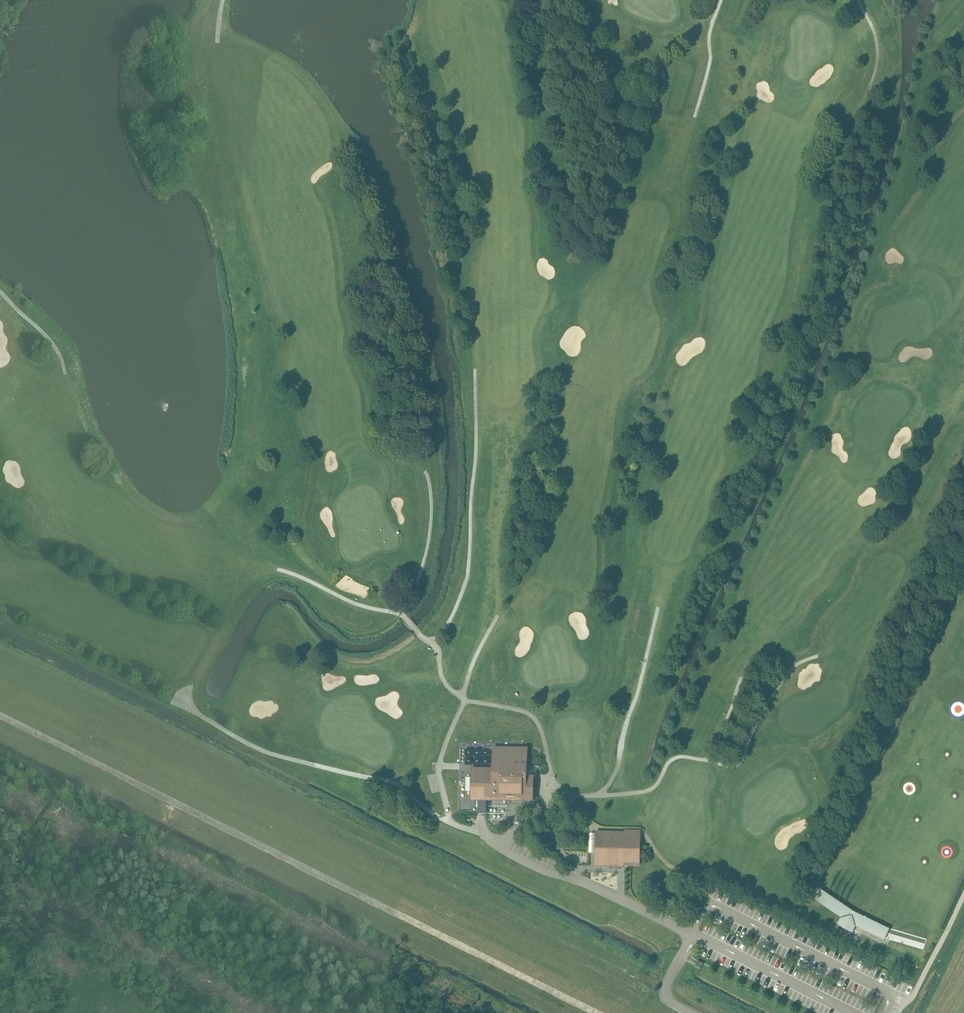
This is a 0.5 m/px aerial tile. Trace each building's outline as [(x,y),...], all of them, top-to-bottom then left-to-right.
[(472,771),(471,800),(484,800),(534,801),(534,779),(526,779),(527,758),(493,757),(493,772),(472,771)] [(640,866),(641,836),(596,835),(595,865),(610,865),(610,868),(618,868),(618,865),(640,866)] [(823,891),(817,901),(843,919),(839,925),(855,934),(858,928),(862,928),(866,919),(855,914),(823,891)] [(898,935),(890,931),(866,919),(862,928),(890,942),(894,944),(903,946),(929,954),(931,945),(898,935)] [(703,964),(697,961),(695,967),(700,970),(703,964)]
